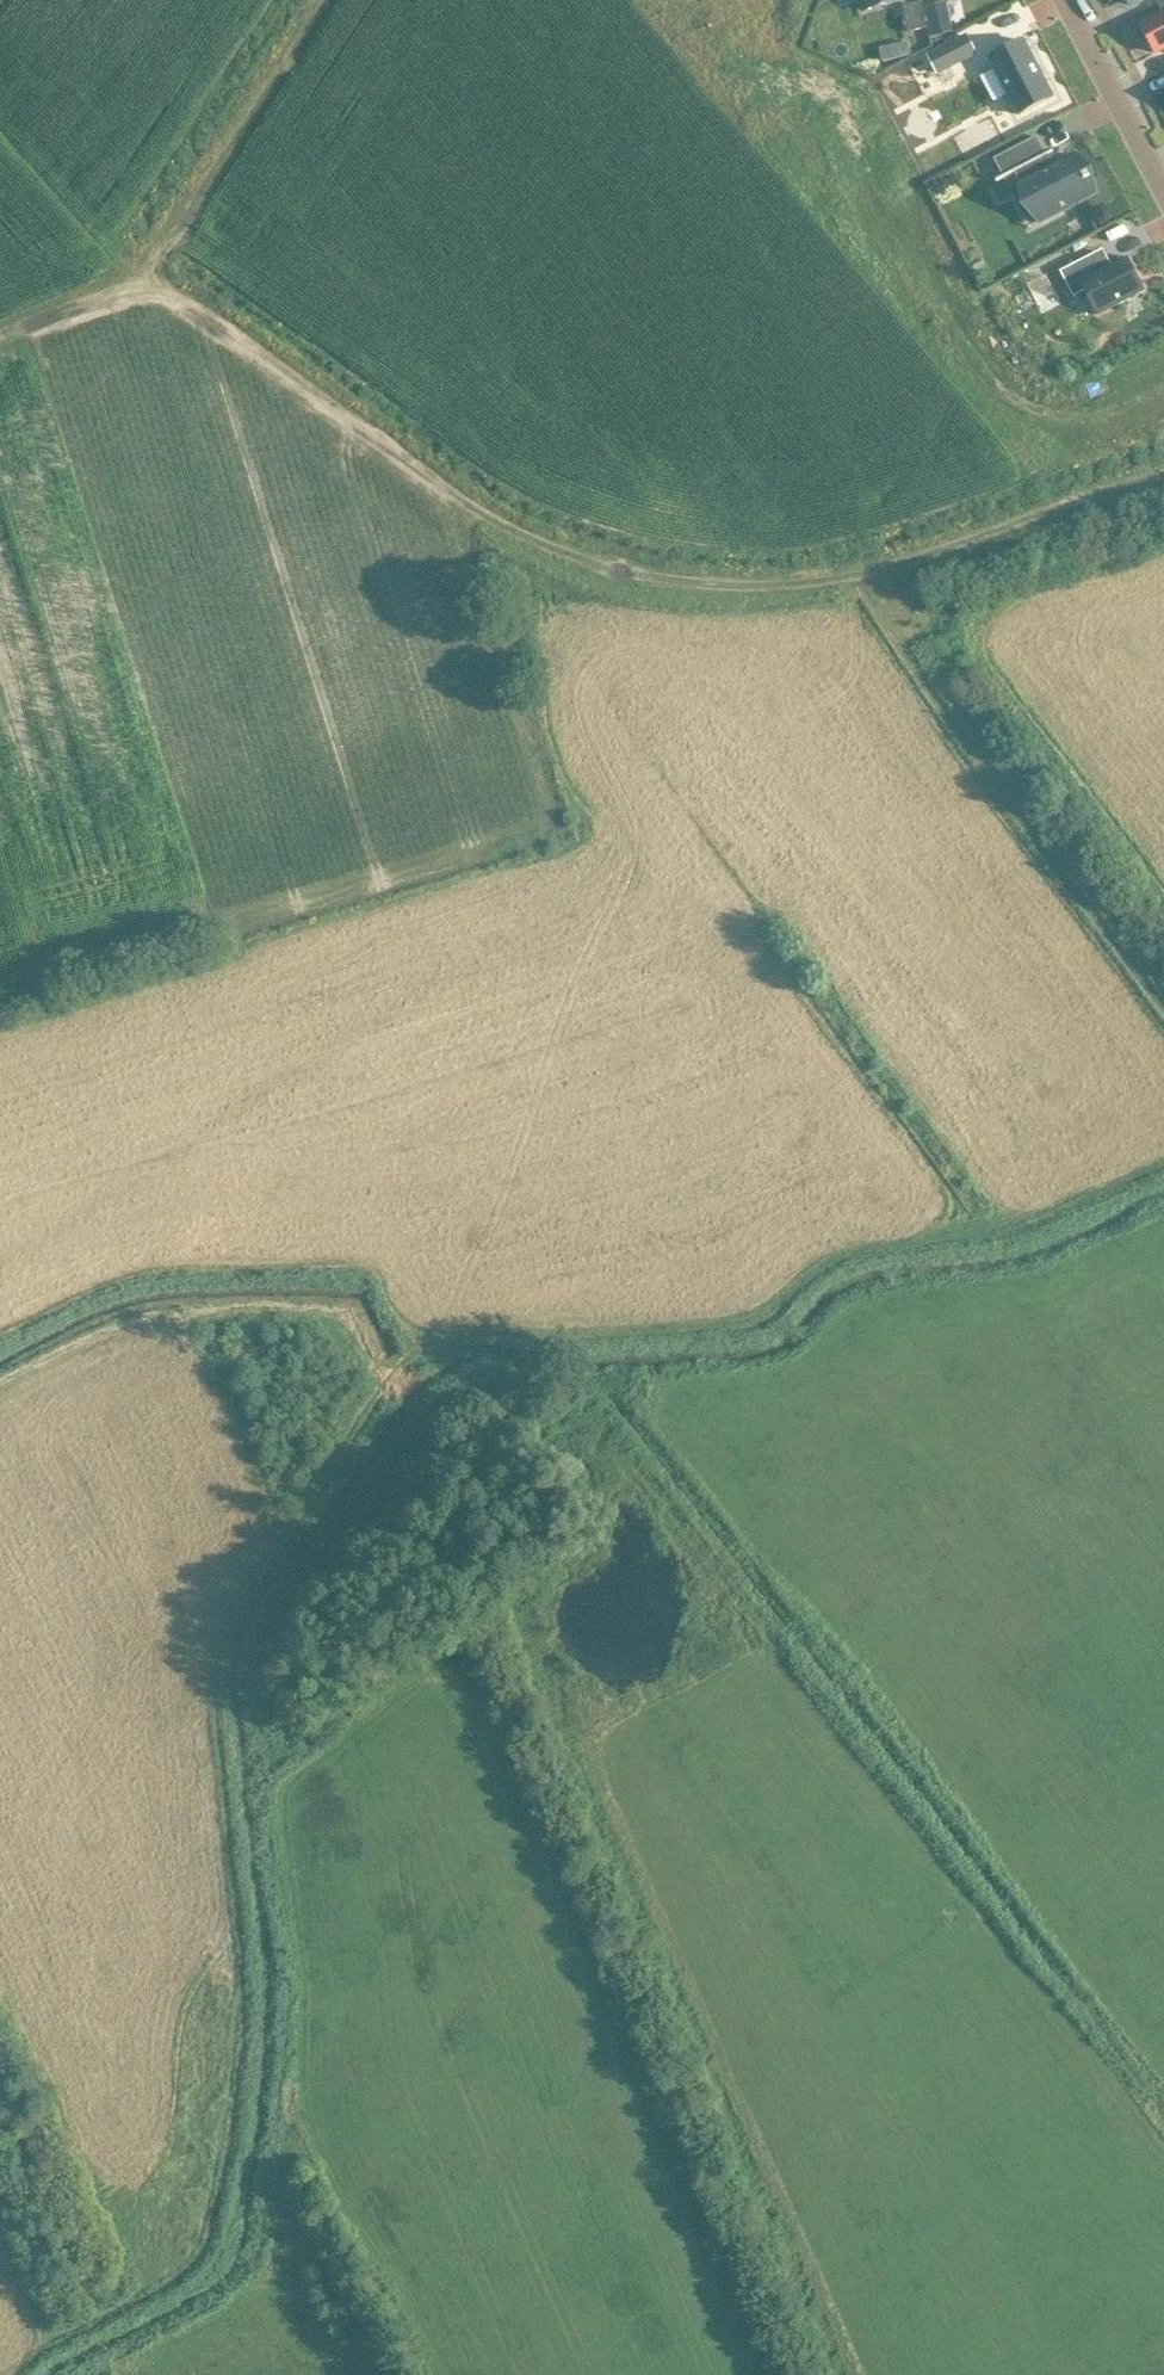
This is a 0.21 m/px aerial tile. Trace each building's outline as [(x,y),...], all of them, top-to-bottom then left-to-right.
[(904,0),(861,0),(864,10),(904,1),(904,0)] [(928,28),(922,1),(904,6),(910,32),(928,28)] [(945,2),(926,7),(933,35),(952,30),(945,2)] [(1142,25),(1157,53),(1163,49),(1163,14),(1142,25)] [(908,38),(883,44),(885,58),(911,51),(908,38)] [(959,40),(929,56),(938,73),(967,57),(959,40)] [(1024,40),(990,57),(1019,114),(1053,97),(1024,40)] [(1076,155),(1055,166),(1048,153),(1046,154),(1037,137),(994,159),(1004,178),(1015,172),(1041,221),(1096,193),(1089,180),(1092,179),(1089,173),(1086,175),(1076,155)] [(1144,215),(1129,221),(1140,248),(1155,242),(1144,215)] [(1099,251),(1061,271),(1074,296),(1085,291),(1098,315),(1146,290),(1129,257),(1108,268),(1099,251)] [(1056,293),(1046,274),(1027,284),(1037,303),(1056,293)]
